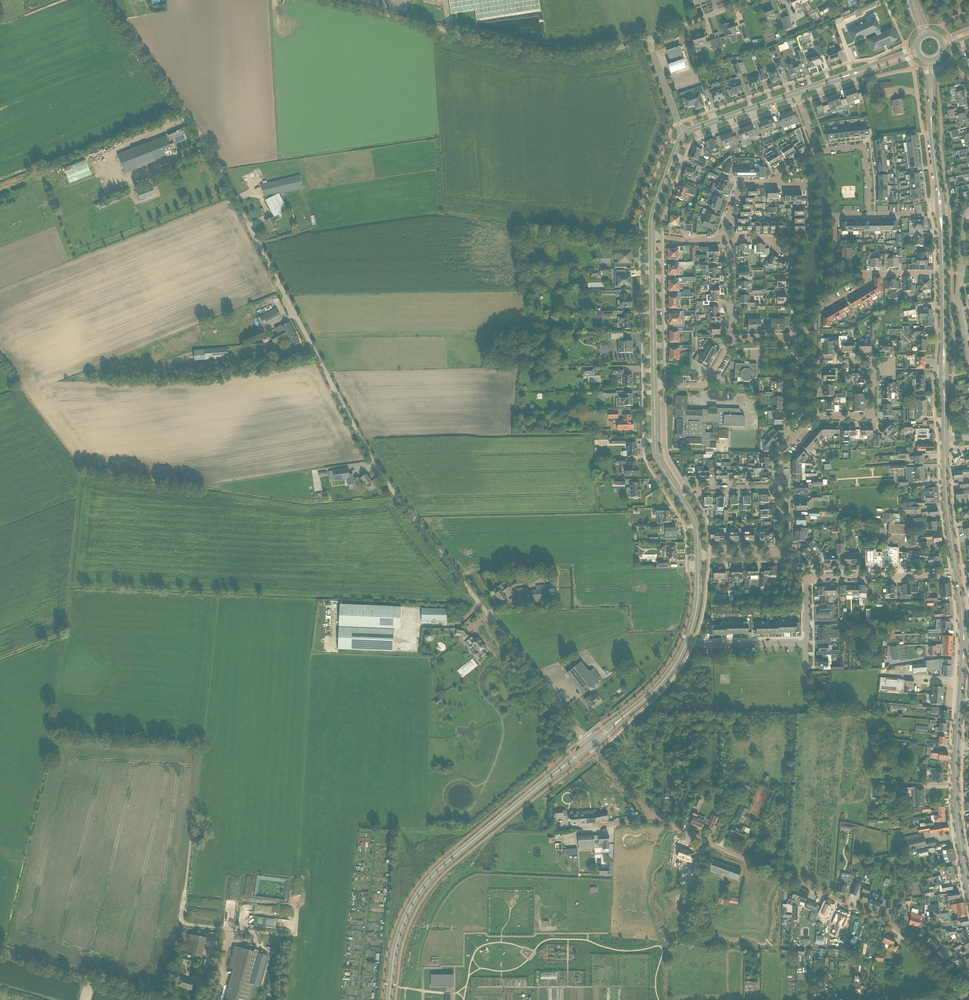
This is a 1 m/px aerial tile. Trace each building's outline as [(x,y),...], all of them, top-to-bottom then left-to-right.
[(174,0),(165,0),(166,9),(175,8),(174,0)] [(539,0),(449,0),(451,14),(475,10),(477,20),(540,10),(539,0)] [(790,1),(789,1),(793,7),(796,11),(796,10),(798,14),(802,12),(798,5),(807,0),(808,1),(810,0),(790,0),(790,1)] [(830,10),(828,6),(819,11),(821,15),(830,10)] [(763,11),(765,18),(775,14),(772,8),(763,11)] [(755,9),(749,11),(753,26),(759,24),(755,9)] [(851,33),(849,34),(852,41),(854,40),(855,42),(875,32),(877,37),(869,40),(870,42),(868,43),(872,50),(874,49),(874,51),(895,41),(894,39),(896,38),(892,32),(891,32),(890,31),(881,35),(879,30),(880,30),(874,17),(866,20),(867,23),(850,31),(851,33)] [(729,25),(734,42),(738,41),(735,32),(740,31),(738,26),(736,27),(735,23),(729,25)] [(728,24),(722,26),(725,37),(730,36),(730,37),(729,38),(731,43),(734,42),(729,25),(728,24)] [(784,40),(781,33),(775,36),(779,42),(784,40)] [(696,35),(691,37),(693,41),(694,46),(705,43),(705,44),(707,43),(704,34),(697,36),(696,35)] [(822,63),(821,58),(825,57),(820,43),(814,45),(818,56),(811,58),(809,54),(805,56),(807,60),(808,63),(809,63),(810,69),(815,67),(815,66),(822,63)] [(793,48),(798,61),(803,59),(799,46),(793,48)] [(666,52),(667,52),(672,64),(668,66),(671,72),(674,71),(675,76),(691,70),(684,50),(682,51),(680,47),(667,51),(667,52),(666,52)] [(843,55),(840,47),(834,49),(835,51),(827,54),(830,62),(840,58),(839,56),(843,55)] [(777,68),(775,69),(774,68),(772,68),(771,70),(772,71),(767,73),(769,78),(770,78),(772,82),(773,83),(775,82),(775,81),(779,80),(776,70),(783,68),(780,61),(775,63),(777,68)] [(787,67),(790,76),(791,76),(794,75),(793,75),(795,74),(794,73),(800,71),(799,68),(802,67),(800,62),(797,63),(797,64),(794,65),(793,65),(787,67)] [(732,65),(736,76),(741,74),(739,67),(738,65),(737,63),(732,65)] [(766,79),(762,69),(758,71),(760,77),(748,82),(751,90),(755,88),(755,89),(757,88),(761,86),(760,82),(761,81),(762,81),(766,79)] [(727,90),(729,94),(729,93),(731,97),(737,95),(736,93),(739,92),(739,93),(744,91),(740,81),(738,77),(725,82),(727,86),(728,90),(727,90)] [(701,82),(704,92),(709,90),(705,80),(701,82)] [(867,87),(868,96),(873,95),(873,97),(888,95),(893,94),(892,82),(871,85),(872,86),(867,87)] [(711,94),(712,99),(714,102),(718,101),(721,101),(721,100),(725,98),(722,90),(721,90),(720,86),(710,90),(712,94),(711,94)] [(684,99),(687,107),(693,105),(695,106),(696,109),(704,106),(700,94),(703,93),(701,87),(695,89),(697,93),(696,95),(684,99)] [(951,101),(956,101),(956,100),(966,98),(965,92),(963,92),(962,87),(951,90),(952,97),(950,98),(951,101)] [(863,101),(861,93),(857,94),(855,88),(855,89),(853,89),(849,90),(853,101),(854,101),(859,99),(859,100),(860,101),(859,101),(860,102),(863,101)] [(853,101),(849,90),(849,91),(844,93),(844,92),(846,99),(843,100),(845,107),(854,104),(854,101),(853,101)] [(845,107),(843,100),(840,101),(838,95),(837,95),(835,96),(835,95),(832,97),(837,110),(845,107)] [(837,110),(832,97),(828,98),(826,99),(828,105),(825,106),(828,113),(837,110)] [(956,100),(956,101),(956,104),(959,103),(960,107),(967,105),(966,98),(956,100)] [(894,108),(895,115),(903,114),(901,100),(891,101),(892,108),(894,108)] [(828,113),(825,106),(822,107),(820,101),(814,103),(818,114),(823,112),(824,112),(824,114),(828,113)] [(799,123),(797,116),(794,117),(792,112),(786,114),(790,126),(799,123)] [(790,126),(786,114),(780,116),(782,121),(779,122),(782,129),(790,126)] [(956,120),(957,123),(967,121),(966,114),(958,116),(959,119),(956,120)] [(779,130),(777,123),(774,124),(772,119),(766,121),(769,131),(775,129),(776,131),(779,130)] [(769,131),(766,121),(760,123),(762,129),(759,130),(762,136),(764,135),(764,133),(769,131)] [(967,121),(957,123),(958,130),(968,128),(967,121)] [(759,137),(757,130),(754,131),(752,126),(746,128),(749,138),(750,138),(755,136),(756,138),(759,137)] [(749,138),(746,128),(745,128),(745,127),(743,128),(743,129),(740,130),(742,136),(739,137),(743,147),(746,146),(745,142),(751,140),(750,138),(749,138)] [(794,131),(795,135),(797,135),(799,142),(795,145),(793,146),(797,152),(799,151),(800,154),(803,152),(805,150),(804,149),(806,148),(799,128),(794,131)] [(739,144),(737,138),(734,139),(732,133),(729,134),(729,133),(726,134),(727,135),(726,135),(730,145),(729,145),(730,147),(739,144)] [(916,142),(915,137),(912,137),(912,134),(906,135),(906,138),(907,143),(916,142)] [(730,145),(726,135),(720,137),(722,143),(719,144),(722,150),(725,149),(724,147),(729,145),(730,145)] [(161,138),(131,150),(139,169),(168,157),(173,155),(173,156),(178,154),(173,142),(168,144),(165,136),(161,138)] [(884,146),(883,141),(884,141),(883,137),(877,138),(877,141),(874,141),(874,142),(875,147),(884,146)] [(717,149),(713,140),(705,142),(707,147),(704,149),(710,155),(713,153),(713,151),(717,149)] [(786,142),(783,144),(791,158),(794,156),(792,154),(795,153),(790,144),(788,146),(786,142)] [(791,158),(783,144),(780,146),(782,149),(780,150),(785,159),(788,157),(789,159),(791,158)] [(698,158),(701,150),(693,147),(689,158),(697,160),(695,165),(704,168),(705,165),(701,163),(702,160),(698,158)] [(779,156),(781,160),(783,159),(781,155),(776,148),(775,149),(779,156)] [(771,151),(768,153),(776,166),(779,165),(778,163),(780,162),(775,153),(773,154),(771,151)] [(776,166),(768,153),(765,155),(767,158),(765,159),(770,168),(773,166),(774,168),(776,166)] [(69,183),(92,175),(86,159),(63,166),(69,183)] [(918,162),(907,163),(908,169),(910,168),(910,171),(910,172),(915,171),(915,168),(919,167),(918,162)] [(723,173),(728,175),(729,173),(733,174),(733,168),(731,168),(732,165),(731,164),(731,163),(729,163),(727,163),(726,165),(725,168),(723,173)] [(699,174),(699,171),(700,172),(700,171),(696,170),(691,168),(690,170),(687,169),(686,168),(685,171),(684,172),(683,172),(683,174),(683,176),(688,177),(687,178),(692,180),(694,176),(697,177),(698,177),(699,176),(699,175),(699,174)] [(765,168),(759,168),(759,177),(759,178),(765,178),(765,174),(766,174),(767,174),(768,174),(769,173),(769,172),(769,171),(767,168),(765,168)] [(242,176),(246,184),(260,177),(257,169),(242,176)] [(713,172),(709,170),(708,174),(708,175),(718,179),(720,175),(713,172)] [(919,179),(919,174),(916,174),(915,171),(910,172),(910,171),(909,172),(909,175),(907,175),(908,181),(909,181),(910,180),(919,179)] [(303,189),(300,175),(265,183),(261,185),(264,201),(266,201),(268,200),(267,198),(303,189)] [(727,188),(729,183),(718,179),(716,184),(727,188)] [(725,193),(727,188),(716,184),(713,193),(721,196),(722,192),(725,193)] [(155,194),(151,185),(136,190),(139,200),(155,194)] [(679,199),(683,200),(683,199),(684,199),(686,193),(695,197),(697,191),(700,192),(702,188),(697,186),(696,188),(687,185),(686,188),(680,186),(676,197),(679,198),(679,199)] [(919,203),(919,200),(922,200),(922,199),(921,194),(912,195),(912,196),(913,200),(913,204),(919,203)] [(283,213),(275,196),(268,200),(266,201),(274,217),(278,215),(283,213)] [(721,205),(722,200),(712,196),(710,201),(721,205)] [(888,201),(888,197),(888,196),(879,196),(879,201),(878,201),(878,202),(881,202),(881,205),(888,205),(888,201)] [(719,210),(721,205),(710,201),(708,206),(709,207),(708,210),(714,213),(716,209),(719,210)] [(714,222),(716,217),(708,214),(706,219),(714,222)] [(685,222),(679,221),(679,218),(674,217),(674,215),(670,215),(669,215),(669,216),(669,217),(670,218),(670,222),(669,222),(668,226),(673,227),(673,226),(674,226),(674,230),(681,230),(681,228),(684,228),(685,222)] [(279,228),(273,218),(266,222),(271,232),(279,228)] [(712,229),(715,222),(714,222),(706,219),(702,218),(701,220),(704,221),(703,226),(712,229)] [(736,233),(755,232),(756,232),(755,223),(755,218),(753,218),(753,223),(749,223),(749,225),(739,225),(739,228),(736,228),(736,233)] [(910,226),(910,233),(913,233),(918,233),(917,230),(923,230),(923,225),(924,225),(924,220),(920,220),(920,221),(919,221),(918,221),(913,222),(913,226),(910,226)] [(778,222),(778,224),(778,229),(778,232),(783,232),(783,229),(786,229),(786,224),(786,223),(783,224),(783,222),(778,222)] [(924,237),(913,237),(914,246),(919,246),(919,247),(922,247),(922,246),(923,246),(923,241),(924,241),(924,237)] [(760,245),(760,253),(760,256),(763,256),(768,256),(769,253),(769,249),(765,249),(765,245),(764,245),(764,244),(760,245)] [(744,256),(744,254),(743,245),(739,245),(739,246),(738,246),(738,251),(735,251),(735,258),(744,258),(744,256)] [(674,247),(674,250),(668,250),(669,260),(678,259),(678,252),(684,252),(684,246),(674,247)] [(706,250),(707,256),(711,256),(718,256),(719,256),(719,249),(709,249),(709,246),(700,246),(700,250),(706,250)] [(852,260),(852,257),(852,253),(851,253),(851,249),(850,249),(850,248),(843,248),(843,249),(842,249),(842,255),(842,258),(842,264),(843,264),(844,265),(850,265),(850,264),(851,264),(851,260),(852,260)] [(628,263),(631,263),(631,252),(623,252),(623,249),(613,249),(614,258),(618,258),(618,264),(615,264),(615,268),(628,268),(628,263)] [(875,268),(875,259),(875,257),(870,257),(870,253),(870,251),(866,251),(866,253),(866,259),(866,261),(870,261),(870,267),(871,267),(871,268),(872,268),(875,268)] [(884,257),(884,262),(887,262),(887,267),(889,267),(889,268),(890,268),(893,268),(893,259),(890,259),(890,257),(889,255),(884,255),(884,257)] [(700,263),(700,266),(708,266),(708,263),(718,263),(718,256),(711,256),(707,256),(705,256),(706,263),(700,263)] [(774,267),(775,265),(777,260),(778,259),(772,256),(770,261),(767,260),(765,266),(767,267),(768,265),(774,267)] [(912,265),(908,265),(908,270),(919,270),(919,265),(920,265),(923,265),(927,265),(927,258),(926,258),(916,258),(912,258),(912,265)] [(775,265),(778,267),(783,269),(785,263),(777,260),(775,265)] [(691,262),(675,262),(675,266),(669,266),(669,275),(679,275),(679,271),(680,271),(680,268),(688,268),(688,266),(695,266),(695,262),(691,262)] [(706,276),(707,276),(718,276),(718,275),(718,269),(710,269),(708,269),(708,266),(700,266),(700,270),(705,270),(706,276)] [(745,278),(745,280),(752,280),(752,277),(749,277),(749,270),(739,270),(739,278),(745,278)] [(630,286),(630,285),(631,285),(630,276),(625,276),(625,271),(620,271),(614,271),(615,287),(617,287),(622,287),(622,286),(626,285),(626,286),(630,286)] [(777,279),(777,282),(786,282),(786,278),(785,278),(785,277),(779,277),(779,274),(778,274),(772,275),(772,278),(774,278),(774,280),(777,279)] [(705,286),(709,286),(711,286),(711,283),(719,282),(719,275),(718,275),(718,276),(707,276),(707,282),(702,282),(702,286),(705,286)] [(669,282),(669,291),(679,291),(679,286),(681,286),(680,284),(688,284),(688,282),(695,282),(695,278),(675,278),(675,281),(669,282)] [(752,280),(745,280),(745,282),(739,282),(739,286),(739,289),(739,290),(749,290),(749,284),(752,284),(752,280)] [(893,299),(893,280),(890,280),(889,281),(884,281),(884,290),(887,289),(889,292),(890,295),(888,296),(888,298),(890,299),(893,299)] [(895,280),(893,280),(893,299),(896,299),(897,298),(897,295),(896,294),(896,292),(899,289),(901,289),(901,281),(896,281),(895,280)] [(910,292),(911,295),(916,295),(916,285),(912,285),(912,280),(904,280),(904,291),(910,291),(910,292)] [(920,280),(920,287),(917,287),(917,297),(923,297),(923,290),(930,290),(930,281),(927,281),(927,280),(920,280)] [(774,286),(774,291),(780,290),(780,288),(785,288),(785,287),(786,287),(786,282),(777,282),(777,285),(774,286)] [(882,292),(882,286),(881,286),(874,286),(874,287),(872,289),(876,296),(882,292)] [(876,296),(872,289),(871,289),(867,291),(871,299),(875,297),(876,296)] [(625,294),(624,290),(602,291),(602,295),(619,294),(619,298),(617,298),(617,308),(626,308),(627,307),(632,307),(632,299),(629,299),(629,294),(625,294)] [(777,296),(777,298),(786,298),(786,294),(785,294),(785,293),(780,293),(780,290),(774,291),(772,291),(772,294),(774,294),(775,296),(777,296)] [(871,299),(867,291),(863,294),(867,301),(871,299)] [(867,301),(863,294),(858,297),(862,304),(867,301)] [(703,302),(703,305),(709,305),(709,302),(718,302),(718,295),(711,295),(710,295),(707,295),(707,302),(703,302)] [(751,307),(754,307),(755,307),(755,301),(750,301),(750,296),(739,296),(739,304),(745,304),(745,307),(751,307)] [(669,308),(669,309),(678,308),(678,304),(679,304),(678,299),(678,297),(669,297),(669,304),(669,305),(669,307),(669,308)] [(862,304),(858,297),(853,300),(858,307),(862,304)] [(858,307),(853,300),(849,302),(849,303),(853,309),(852,310),(854,313),(857,311),(855,308),(858,307)] [(846,304),(841,307),(846,314),(848,313),(850,315),(852,314),(851,311),(850,311),(846,304)] [(707,311),(707,315),(719,315),(719,314),(719,308),(709,308),(709,305),(703,305),(703,307),(703,309),(707,309),(707,311)] [(904,313),(904,317),(916,315),(915,306),(903,308),(903,311),(904,313)] [(846,314),(841,307),(837,310),(841,317),(846,314)] [(276,308),(260,317),(264,325),(281,316),(276,308)] [(841,317),(837,310),(832,312),(836,320),(841,317)] [(924,327),(932,327),(932,310),(924,310),(924,314),(919,314),(919,319),(924,319),(924,327)] [(670,318),(669,318),(669,322),(670,322),(670,325),(680,325),(680,320),(682,320),(682,317),(696,317),(696,311),(677,311),(677,315),(669,315),(670,318)] [(836,320),(832,312),(828,314),(827,315),(832,322),(833,322),(836,320)] [(719,315),(707,315),(707,318),(707,321),(703,321),(703,325),(709,324),(709,321),(712,321),(712,322),(720,321),(720,314),(719,314),(719,315)] [(619,323),(616,323),(617,329),(622,329),(623,329),(627,329),(632,329),(631,323),(632,323),(632,322),(632,320),(632,319),(631,319),(631,315),(626,315),(622,315),(622,316),(618,316),(618,323),(619,323)] [(832,322),(827,315),(823,318),(823,327),(830,327),(830,324),(832,322)] [(789,317),(778,318),(778,320),(778,330),(779,330),(781,330),(781,331),(784,331),(784,330),(785,330),(785,327),(789,327),(789,317)] [(276,342),(281,340),(281,339),(295,332),(290,322),(282,326),(285,332),(279,335),(274,338),(272,339),(274,343),(275,345),(277,344),(276,342)] [(712,331),(707,331),(707,334),(702,334),(702,338),(713,338),(713,334),(720,334),(720,331),(721,331),(721,328),(720,328),(720,327),(712,327),(712,331)] [(924,337),(924,329),(916,329),(913,329),(912,329),(912,335),(918,335),(918,337),(924,337)] [(669,339),(669,341),(670,342),(670,343),(678,343),(678,338),(679,338),(679,333),(678,333),(678,331),(670,331),(670,338),(669,339)] [(281,339),(281,340),(283,344),(286,342),(287,345),(291,343),(293,347),(300,343),(295,332),(281,339)] [(611,334),(612,339),(619,339),(619,342),(619,353),(633,353),(632,341),(623,342),(622,339),(623,339),(623,333),(618,334),(611,334)] [(824,351),(824,355),(832,355),(832,349),(838,349),(838,339),(829,339),(820,339),(820,342),(824,342),(824,349),(824,351)] [(896,344),(896,339),(891,339),(891,343),(885,343),(885,342),(880,342),(880,347),(879,347),(879,352),(885,351),(885,352),(892,352),(892,347),(892,344),(896,344)] [(710,358),(711,357),(712,355),(712,356),(716,350),(712,347),(714,344),(710,342),(706,340),(702,346),(704,347),(703,350),(702,350),(702,351),(701,352),(701,353),(700,355),(697,354),(694,360),(702,365),(704,362),(707,364),(711,358),(710,358)] [(917,340),(917,352),(926,352),(926,345),(927,345),(927,340),(922,340),(917,340)] [(843,341),(843,347),(843,352),(849,352),(849,353),(855,353),(854,341),(843,341)] [(867,353),(867,352),(871,352),(871,347),(871,342),(859,342),(859,348),(859,353),(867,353)] [(193,350),(194,360),(227,358),(227,348),(193,350)] [(670,356),(670,359),(670,360),(679,360),(679,355),(679,351),(678,351),(678,349),(670,349),(670,356)] [(924,365),(926,365),(925,357),(916,357),(916,369),(924,369),(924,365)] [(792,361),(788,365),(794,372),(799,368),(792,361)] [(757,379),(757,364),(749,364),(749,363),(749,362),(745,362),(744,362),(744,364),(735,364),(735,373),(734,373),(731,373),(731,382),(737,382),(737,378),(740,378),(744,382),(749,382),(753,378),(757,379)] [(612,369),(612,374),(613,374),(617,374),(617,377),(621,377),(621,380),(623,380),(623,384),(619,384),(619,388),(623,388),(623,387),(628,387),(629,387),(632,387),(632,379),(631,379),(631,375),(626,376),(626,373),(624,374),(623,369),(618,369),(612,369)] [(835,381),(835,371),(823,371),(823,381),(835,381)] [(852,373),(848,373),(848,381),(852,381),(852,378),(854,378),(854,381),(858,381),(859,384),(863,384),(863,376),(863,374),(861,373),(859,373),(859,372),(851,372),(852,373)] [(916,385),(915,385),(912,387),(912,392),(914,392),(917,392),(917,390),(926,390),(926,383),(925,383),(925,375),(918,375),(918,379),(916,379),(916,385)] [(771,381),(771,385),(774,385),(774,392),(783,392),(782,380),(775,380),(776,381),(771,381)] [(882,392),(883,393),(891,393),(895,393),(899,393),(898,387),(897,386),(893,386),(893,383),(886,383),(886,386),(883,386),(883,388),(881,388),(881,392),(882,392)] [(823,392),(823,396),(833,396),(833,385),(828,385),(825,385),(824,385),(824,392),(823,392)] [(729,400),(729,390),(709,389),(708,399),(729,400)] [(624,394),(624,395),(620,395),(620,402),(619,402),(619,407),(625,407),(625,406),(633,406),(633,394),(624,394)] [(709,407),(709,411),(687,410),(688,396),(675,396),(675,404),(675,418),(677,418),(676,435),(674,435),(674,449),(682,449),(682,443),(685,443),(685,444),(702,444),(702,445),(705,445),(705,448),(716,448),(717,441),(719,441),(719,438),(728,439),(728,430),(727,430),(727,426),(744,427),(745,416),(741,416),(741,412),(717,411),(717,407),(709,407)] [(771,399),(771,403),(773,403),(773,409),(781,409),(781,406),(783,406),(783,397),(773,397),(773,399),(771,399)] [(823,403),(823,409),(824,409),(824,410),(827,410),(827,412),(834,412),(837,412),(837,406),(834,406),(834,400),(829,400),(829,403),(823,403)] [(916,401),(916,406),(916,410),(916,413),(915,413),(915,420),(923,420),(923,418),(926,418),(926,400),(916,401)] [(774,424),(774,425),(782,425),(782,421),(783,421),(783,414),(780,414),(780,411),(768,411),(768,424),(774,424)] [(618,421),(618,430),(633,429),(633,421),(631,421),(631,416),(623,416),(623,421),(618,421)] [(888,424),(884,428),(890,434),(893,436),(897,432),(897,430),(893,425),(891,427),(888,424)] [(850,436),(850,427),(844,427),(844,431),(841,431),(841,440),(844,440),(844,441),(850,441),(850,436)] [(855,427),(850,427),(850,436),(853,436),(853,439),(855,439),(856,439),(858,439),(858,436),(855,436),(855,427)] [(890,434),(884,428),(880,432),(886,438),(887,436),(891,440),(893,442),(898,442),(893,436),(890,434)] [(783,434),(783,429),(777,429),(775,431),(773,429),(771,431),(779,438),(777,437),(779,434),(783,434)] [(823,438),(823,436),(823,429),(819,429),(814,435),(821,441),(823,438)] [(935,439),(935,433),(929,433),(929,429),(924,429),(916,429),(916,435),(915,435),(915,442),(917,442),(917,439),(921,439),(921,440),(925,440),(925,439),(926,439),(929,439),(930,439),(935,439)] [(779,438),(771,431),(772,432),(768,436),(775,442),(779,438)] [(817,445),(821,441),(814,435),(810,439),(817,445)] [(775,442),(768,436),(765,440),(764,439),(772,446),(775,442)] [(772,446),(764,439),(762,442),(764,444),(763,445),(763,452),(768,452),(768,447),(770,445),(771,446),(772,446)] [(813,449),(817,445),(810,439),(807,443),(813,449)] [(636,450),(636,443),(627,443),(627,456),(637,456),(637,450),(636,450)] [(810,453),(813,449),(807,443),(803,448),(807,451),(810,453)] [(801,450),(798,454),(804,460),(808,456),(805,453),(801,450)] [(801,463),(804,460),(798,454),(793,460),(793,463),(801,463)] [(756,464),(760,464),(768,464),(768,463),(769,463),(769,460),(768,460),(768,458),(765,458),(765,455),(759,455),(756,455),(756,464)] [(630,462),(630,468),(626,468),(626,476),(638,476),(638,469),(636,469),(636,462),(630,462)] [(757,473),(760,473),(766,473),(766,470),(769,470),(769,469),(770,469),(770,466),(768,466),(768,464),(760,464),(760,465),(756,465),(757,473)] [(730,476),(730,466),(727,466),(725,466),(725,465),(721,465),(721,471),(722,479),(727,479),(727,476),(730,476)] [(734,466),(730,466),(730,476),(733,476),(734,479),(739,479),(739,471),(739,466),(734,467),(734,466)] [(743,471),(739,471),(739,479),(745,479),(745,476),(748,476),(748,473),(748,470),(748,467),(743,467),(743,471)] [(329,471),(330,481),(335,481),(345,479),(346,486),(354,484),(353,474),(350,474),(349,468),(333,471),(329,471)] [(688,477),(688,480),(694,480),(694,475),(694,471),(688,472),(688,468),(684,468),(684,477),(688,477)] [(962,472),(953,473),(954,480),(963,479),(962,476),(968,475),(968,469),(961,470),(962,472)] [(769,473),(766,473),(760,473),(760,482),(766,482),(766,479),(769,479),(769,473)] [(361,485),(361,484),(363,482),(366,485),(368,487),(370,487),(372,486),(372,484),(371,482),(372,481),(367,474),(361,478),(360,479),(360,478),(355,479),(356,486),(361,485)] [(637,498),(637,497),(640,497),(640,483),(631,483),(631,498),(634,497),(634,498),(637,498)] [(795,484),(796,493),(800,493),(800,494),(808,494),(808,484),(795,484)] [(926,496),(930,496),(937,495),(937,487),(929,488),(929,492),(925,492),(925,493),(922,493),(923,496),(926,496)] [(955,492),(956,500),(967,499),(968,498),(967,494),(968,494),(968,490),(955,492)] [(743,497),(743,503),(740,504),(740,511),(747,510),(746,505),(751,505),(751,497),(749,497),(748,496),(748,495),(744,496),(744,497),(743,497)] [(756,507),(758,507),(763,506),(767,506),(767,503),(769,503),(768,503),(768,502),(769,502),(770,502),(770,497),(768,497),(768,495),(761,495),(761,500),(758,500),(758,502),(753,502),(753,507),(756,507)] [(930,496),(926,496),(926,502),(930,501),(930,503),(938,503),(937,495),(930,496)] [(712,506),(712,498),(710,498),(710,496),(705,497),(705,498),(704,498),(704,500),(700,501),(700,504),(703,509),(706,515),(708,515),(707,509),(708,509),(712,509),(712,506)] [(728,513),(728,511),(724,511),(724,508),(724,498),(723,498),(723,497),(719,496),(718,498),(717,498),(717,508),(717,511),(717,512),(724,514),(724,521),(728,520),(728,517),(728,513)] [(728,509),(728,511),(728,513),(731,512),(732,512),(732,509),(734,509),(733,505),(738,505),(738,497),(737,497),(737,496),(732,496),(732,498),(730,498),(731,505),(729,505),(730,509),(728,509)] [(796,501),(796,510),(807,510),(807,505),(809,505),(809,500),(801,500),(801,501),(796,501)] [(760,520),(764,520),(764,518),(769,518),(769,516),(770,516),(771,516),(770,511),(769,511),(769,510),(763,510),(763,506),(758,507),(758,512),(761,512),(761,516),(760,516),(760,520)] [(662,518),(662,522),(671,522),(671,517),(670,517),(670,511),(666,511),(666,508),(653,508),(653,515),(661,515),(661,518),(662,518)] [(938,516),(937,509),(933,509),(929,510),(929,512),(922,512),(922,513),(922,517),(929,517),(930,518),(932,517),(937,517),(937,516),(938,516)] [(883,523),(889,523),(899,524),(900,517),(900,514),(885,513),(885,518),(882,518),(882,522),(883,522),(883,523)] [(796,517),(796,525),(801,525),(801,526),(806,526),(805,516),(800,516),(800,517),(796,517)] [(913,521),(903,520),(902,524),(908,525),(908,529),(912,529),(913,521)] [(937,530),(936,522),(921,524),(922,531),(937,530)] [(889,523),(888,533),(908,535),(908,529),(908,525),(902,524),(899,524),(889,523)] [(673,525),(662,525),(663,533),(665,533),(665,539),(667,539),(670,539),(671,539),(676,539),(676,535),(677,535),(676,528),(673,528),(673,525)] [(805,536),(805,532),(806,532),(808,531),(808,528),(806,528),(803,528),(798,528),(796,528),(796,532),(795,532),(795,536),(805,536)] [(719,542),(719,532),(716,532),(716,529),(713,529),(710,529),(710,539),(714,539),(714,542),(719,542)] [(768,531),(764,532),(764,541),(769,541),(769,538),(773,538),(773,530),(769,530),(768,530),(768,531)] [(942,542),(941,535),(937,536),(937,534),(932,535),(920,536),(920,537),(920,540),(926,540),(933,539),(933,540),(933,543),(937,542),(942,542)] [(799,541),(799,544),(805,544),(807,543),(805,541),(805,536),(795,536),(795,541),(799,541)] [(926,540),(920,540),(920,537),(918,537),(918,536),(911,536),(911,546),(918,546),(927,545),(926,540)] [(805,557),(814,547),(815,547),(811,543),(808,541),(807,543),(805,544),(799,544),(799,548),(803,548),(804,549),(801,553),(805,557)] [(670,559),(670,560),(671,560),(671,559),(673,559),(673,560),(675,560),(675,559),(677,559),(677,554),(675,554),(675,551),(676,551),(676,545),(660,545),(660,551),(667,551),(667,559),(670,559)] [(816,562),(820,553),(817,550),(814,547),(805,557),(809,561),(813,557),(815,559),(814,560),(816,562)] [(875,551),(867,551),(867,564),(885,564),(885,562),(888,562),(888,564),(897,564),(897,550),(885,548),(885,555),(875,555),(875,551)] [(940,560),(939,557),(933,558),(928,559),(929,553),(915,552),(911,551),(909,551),(908,559),(910,559),(927,561),(927,563),(928,563),(929,566),(934,565),(936,565),(940,564),(940,563),(941,563),(941,561),(940,560)] [(856,555),(850,555),(850,565),(856,565),(856,559),(860,559),(860,552),(856,552),(856,555)] [(820,553),(816,562),(822,562),(822,560),(825,560),(825,565),(831,565),(831,556),(831,553),(820,553)] [(738,569),(738,567),(731,568),(731,579),(739,579),(739,582),(742,582),(742,569),(738,569)] [(758,576),(758,567),(748,567),(748,571),(744,571),(744,579),(745,590),(747,590),(749,590),(749,579),(751,579),(751,576),(758,576)] [(769,568),(764,568),(764,572),(764,575),(769,575),(769,576),(771,576),(776,576),(776,567),(769,567),(769,568)] [(714,580),(718,579),(718,578),(721,578),(722,582),(726,582),(726,577),(725,568),(722,568),(717,568),(713,568),(714,573),(713,573),(713,575),(714,575),(714,580)] [(516,588),(516,592),(517,601),(555,598),(554,584),(536,585),(536,591),(528,591),(527,588),(516,588)] [(940,585),(941,598),(950,597),(949,584),(940,585)] [(507,586),(504,588),(501,585),(493,591),(496,594),(495,594),(495,595),(498,598),(498,597),(502,602),(507,598),(503,594),(509,589),(507,586)] [(886,585),(886,595),(890,594),(890,599),(897,599),(897,587),(894,587),(894,585),(886,585)] [(903,585),(903,593),(900,593),(900,598),(907,598),(907,595),(911,595),(911,594),(919,594),(919,588),(911,588),(911,585),(903,585)] [(824,587),(818,587),(818,590),(814,590),(814,597),(818,597),(818,596),(821,596),(821,605),(824,605),(824,602),(824,598),(824,597),(824,596),(824,587)] [(340,604),(338,649),(394,651),(394,629),(400,630),(401,607),(340,604)] [(942,604),(943,613),(939,613),(939,612),(934,613),(934,617),(951,616),(950,604),(942,604)] [(830,617),(830,613),(832,612),(832,613),(833,613),(833,608),(819,609),(819,612),(818,612),(818,618),(819,618),(819,621),(832,621),(832,617),(830,617)] [(431,623),(437,623),(437,622),(447,622),(447,609),(422,609),(422,621),(431,622),(431,623)] [(939,626),(942,626),(942,630),(947,630),(947,631),(948,631),(948,630),(950,630),(950,622),(949,622),(949,619),(936,620),(936,622),(940,622),(939,626)] [(818,628),(819,634),(839,634),(839,630),(830,630),(830,625),(821,625),(821,626),(822,626),(822,628),(818,628)] [(469,635),(464,629),(456,628),(455,635),(461,636),(464,639),(469,635)] [(839,638),(839,634),(819,634),(819,641),(822,641),(822,643),(830,643),(830,638),(839,638)] [(477,653),(481,657),(486,654),(483,650),(486,648),(478,637),(475,640),(472,636),(465,642),(469,647),(473,644),(478,652),(477,653)] [(943,636),(942,644),(952,645),(953,637),(943,636)] [(942,644),(936,645),(936,646),(929,646),(930,656),(936,656),(936,649),(944,649),(943,656),(951,656),(952,645),(942,644)] [(822,655),(831,655),(839,655),(839,650),(829,651),(828,645),(819,646),(819,652),(822,652),(822,655)] [(897,647),(891,648),(893,661),(899,660),(897,647)] [(831,659),(831,655),(822,655),(822,659),(818,659),(818,660),(817,660),(817,663),(818,663),(818,666),(828,666),(828,659),(831,659)] [(926,661),(927,670),(933,671),(933,670),(940,670),(939,676),(950,677),(951,660),(946,660),(940,659),(926,661)] [(843,661),(838,661),(838,665),(831,665),(831,670),(843,670),(843,661)] [(927,670),(926,661),(924,661),(924,664),(912,665),(913,673),(923,672),(927,672),(927,670)] [(587,691),(597,682),(582,662),(567,673),(586,698),(585,700),(591,707),(596,703),(597,704),(601,701),(596,695),(593,697),(591,695),(590,695),(587,691)] [(901,690),(901,680),(881,679),(881,689),(901,690)] [(932,687),(932,695),(936,695),(943,695),(943,688),(932,687)] [(936,695),(932,695),(931,704),(942,705),(943,695),(936,695)] [(939,711),(939,708),(931,708),(931,714),(935,714),(940,715),(940,718),(942,718),(947,719),(947,711),(942,711),(939,711)] [(939,732),(946,732),(947,724),(940,724),(939,728),(935,728),(935,731),(939,732)] [(927,744),(927,747),(933,748),(936,748),(939,748),(939,745),(945,745),(945,738),(940,737),(939,737),(939,741),(934,740),(933,744),(930,744),(927,744)] [(927,747),(926,755),(931,756),(939,757),(939,759),(942,759),(947,760),(948,753),(943,752),(939,752),(933,751),(933,748),(927,747)] [(930,780),(930,783),(942,783),(943,773),(937,773),(937,770),(934,770),(930,770),(930,774),(932,774),(932,779),(930,779),(930,780)] [(591,774),(586,779),(591,786),(595,783),(597,786),(599,784),(605,791),(611,786),(601,774),(595,779),(591,774)] [(740,787),(748,791),(751,786),(746,783),(746,784),(742,782),(740,787)] [(912,789),(912,799),(924,799),(924,789),(912,789)] [(602,796),(602,801),(611,801),(611,799),(612,799),(614,802),(614,803),(621,810),(624,813),(627,810),(628,811),(631,808),(622,799),(620,797),(618,798),(616,796),(602,796)] [(697,798),(693,805),(699,808),(702,800),(697,798)] [(924,799),(912,799),(913,807),(925,807),(924,799)] [(748,834),(750,829),(742,825),(739,830),(734,827),(737,821),(742,823),(752,802),(747,800),(746,804),(744,803),(742,807),(741,807),(735,820),(734,819),(731,826),(733,827),(730,834),(736,837),(737,836),(741,838),(744,831),(748,834)] [(559,810),(554,810),(554,817),(560,817),(563,817),(563,807),(559,807),(559,810)] [(934,810),(934,816),(944,814),(944,807),(938,808),(936,808),(936,810),(934,810)] [(597,822),(595,814),(594,810),(579,812),(575,812),(570,812),(570,815),(570,819),(570,825),(580,824),(597,823),(597,822)] [(705,822),(696,818),(698,813),(694,812),(692,815),(694,816),(691,825),(702,829),(704,825),(707,826),(707,827),(712,829),(717,817),(712,815),(708,824),(705,822)] [(930,834),(940,832),(940,836),(949,835),(948,831),(949,831),(948,825),(939,826),(939,827),(929,828),(929,826),(925,827),(921,827),(920,827),(918,828),(918,833),(929,831),(930,834)] [(896,839),(899,853),(937,845),(935,840),(926,842),(923,833),(896,839)] [(599,836),(594,836),(594,841),(594,844),(595,847),(595,848),(603,848),(603,849),(609,849),(609,843),(609,840),(609,835),(599,836)] [(594,836),(578,837),(578,842),(579,849),(595,848),(595,847),(594,844),(594,841),(594,836)] [(691,853),(685,850),(685,849),(681,847),(677,856),(687,861),(688,860),(691,861),(693,856),(691,854),(691,853)] [(917,850),(919,858),(928,855),(926,848),(917,850)] [(943,851),(945,863),(949,863),(949,861),(956,859),(953,849),(943,851)] [(890,863),(899,862),(897,852),(889,852),(889,858),(890,863)] [(680,880),(683,861),(672,859),(669,878),(680,880)] [(729,877),(738,880),(741,871),(712,860),(708,871),(728,878),(729,877)] [(939,866),(941,875),(946,875),(954,873),(953,866),(948,867),(946,868),(946,864),(939,866)] [(935,883),(935,886),(935,887),(941,885),(942,885),(949,884),(949,881),(950,881),(955,880),(954,873),(946,875),(941,875),(942,882),(940,882),(939,882),(935,883)] [(851,874),(851,875),(850,877),(841,877),(840,884),(837,892),(844,894),(847,885),(850,885),(851,874)] [(855,879),(850,893),(856,896),(861,880),(857,879),(856,878),(855,879)] [(942,885),(941,885),(943,892),(953,890),(952,883),(949,884),(942,885)] [(864,894),(861,901),(866,903),(866,902),(868,896),(869,895),(871,889),(864,886),(861,893),(864,894)] [(787,909),(783,909),(783,918),(792,918),(792,906),(795,899),(797,900),(800,892),(795,890),(792,898),(790,897),(788,901),(787,904),(787,909)] [(800,892),(797,900),(805,904),(808,896),(800,892)] [(952,899),(960,898),(959,892),(943,894),(944,901),(952,900),(952,899)] [(868,896),(866,902),(869,903),(868,905),(872,906),(872,907),(875,908),(875,907),(880,909),(881,906),(883,906),(885,906),(886,909),(891,908),(890,899),(885,900),(883,900),(882,900),(883,897),(882,897),(882,896),(881,895),(880,896),(879,895),(878,898),(871,896),(871,897),(868,896)] [(897,907),(894,907),(894,908),(895,919),(896,919),(896,920),(900,920),(901,919),(902,919),(902,915),(902,914),(906,913),(906,908),(905,903),(905,900),(904,896),(898,897),(899,902),(899,903),(897,904),(897,907)] [(805,908),(815,911),(817,905),(808,901),(805,908)] [(956,904),(958,918),(967,916),(965,902),(956,904)] [(930,905),(928,905),(930,916),(935,915),(937,915),(940,914),(939,903),(930,905)] [(824,904),(820,913),(826,916),(824,919),(828,920),(832,910),(830,909),(831,906),(824,904)] [(366,919),(366,911),(350,910),(350,918),(366,919)] [(912,915),(910,919),(909,924),(921,928),(924,917),(919,916),(918,914),(912,912),(911,915),(912,915)] [(837,914),(832,924),(836,925),(833,931),(835,932),(842,916),(837,914)] [(842,916),(835,932),(837,933),(840,927),(843,928),(847,919),(842,916)] [(952,928),(961,926),(964,926),(968,925),(968,924),(968,918),(963,919),(959,920),(951,921),(952,928)] [(956,934),(954,934),(956,938),(957,943),(964,940),(968,938),(966,930),(961,932),(958,933),(956,934)] [(206,943),(208,936),(188,932),(186,939),(206,943)] [(885,944),(885,946),(885,948),(887,949),(896,953),(898,946),(893,944),(895,940),(885,935),(882,942),(885,944)] [(930,944),(936,950),(941,946),(935,939),(930,944)] [(255,985),(259,986),(267,955),(234,946),(228,968),(233,969),(224,999),(251,999),(255,985)] [(935,954),(942,962),(949,956),(942,949),(935,954)] [(953,962),(955,967),(957,966),(957,967),(960,965),(961,966),(964,964),(966,969),(968,967),(968,958),(968,959),(966,956),(960,959),(958,960),(956,961),(953,962)] [(184,988),(191,990),(194,981),(193,981),(195,979),(200,981),(202,977),(197,975),(192,973),(190,978),(189,980),(180,977),(179,980),(178,984),(185,987),(184,988)] [(453,974),(430,974),(430,981),(433,981),(433,986),(453,986),(453,974)]
